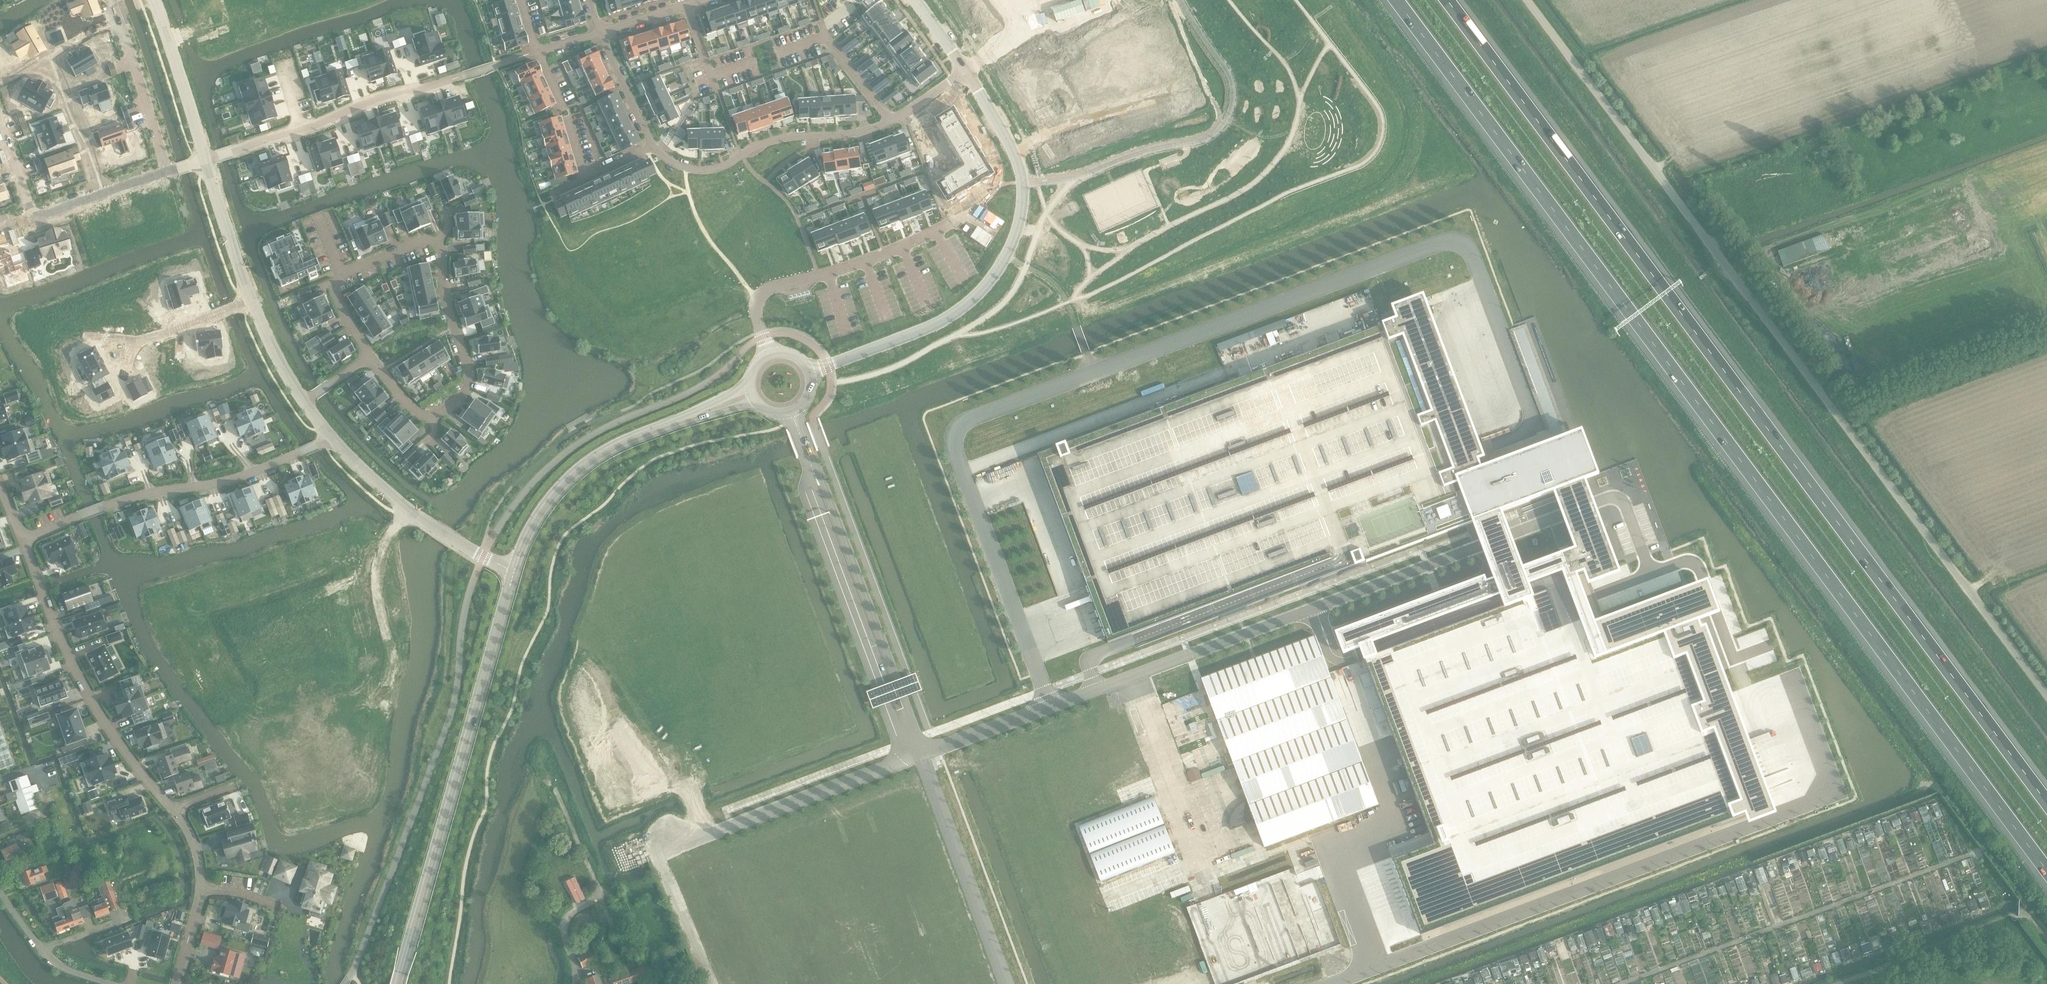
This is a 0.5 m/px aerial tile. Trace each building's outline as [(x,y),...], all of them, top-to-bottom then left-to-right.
[(79,3),(77,4),(80,12),(82,11),(84,17),(99,12),(95,0),(78,0),(79,3)] [(507,2),(493,6),(496,18),(507,14),(517,11),(514,4),(513,0),(507,2)] [(611,14),(622,11),(621,10),(618,0),(607,0),(611,14)] [(621,10),(632,6),(630,0),(618,0),(621,10)] [(740,2),(747,21),(757,17),(751,0),(746,0),(740,2)] [(751,0),(757,17),(757,18),(767,14),(762,0),(751,0)] [(767,14),(777,10),(773,0),(762,0),(767,14)] [(777,10),(787,7),(785,0),(774,0),(777,10)] [(855,4),(855,3),(862,5),(863,4),(869,12),(882,3),(883,3),(881,0),(842,0),(855,4)] [(954,12),(961,23),(960,23),(961,23),(985,7),(980,0),(971,0),(954,12)] [(1144,8),(1142,8),(1143,9),(1165,1),(1165,0),(1141,0),(1144,8)] [(1165,1),(1143,9),(1146,19),(1168,12),(1165,2),(1165,1)] [(560,7),(558,8),(561,18),(561,19),(563,18),(581,12),(578,2),(560,7)] [(740,2),(730,6),(736,24),(747,21),(740,2)] [(869,12),(861,19),(869,29),(890,13),(890,12),(889,13),(882,3),(869,12)] [(730,7),(720,10),(726,28),(736,24),(730,7)] [(985,7),(961,23),(968,34),(992,17),(985,7)] [(799,9),(793,11),(797,23),(798,23),(804,21),(799,9)] [(720,10),(710,14),(716,31),(726,28),(720,10)] [(507,14),(496,18),(500,28),(520,22),(519,19),(517,11),(507,14)] [(581,12),(563,18),(566,28),(585,23),(582,12),(581,12)] [(1168,12),(1146,19),(1149,29),(1147,30),(1172,22),(1172,21),(1171,21),(1168,12)] [(709,13),(698,17),(705,35),(716,31),(709,13)] [(890,13),(869,29),(869,30),(870,29),(878,39),(898,23),(890,13)] [(435,17),(434,17),(437,27),(444,25),(446,24),(443,14),(435,17)] [(1015,14),(1006,20),(1009,26),(1019,19),(1015,14)] [(992,17),(968,34),(976,44),(981,40),(982,41),(990,35),(989,35),(995,31),(988,21),(992,18),(992,17)] [(520,22),(500,28),(503,39),(501,40),(513,36),(523,33),(521,26),(520,22)] [(685,22),(674,26),(679,43),(691,40),(685,22)] [(1172,22),(1147,30),(1151,40),(1176,32),(1172,22)] [(898,23),(878,39),(885,49),(908,32),(907,31),(906,32),(905,33),(898,23)] [(673,24),(663,28),(669,46),(679,43),(674,26),(673,24)] [(22,42),(12,47),(19,58),(28,54),(30,56),(43,48),(31,27),(18,35),(22,42)] [(663,28),(653,31),(659,50),(669,46),(663,28)] [(61,30),(50,35),(54,46),(65,41),(61,30)] [(415,41),(413,41),(417,53),(440,45),(438,46),(434,34),(426,37),(425,32),(413,36),(415,41)] [(653,32),(643,35),(649,53),(659,50),(653,32)] [(908,32),(885,49),(893,59),(915,42),(908,32)] [(1176,32),(1151,40),(1154,51),(1179,42),(1175,33),(1176,32)] [(513,36),(501,40),(504,49),(505,51),(520,46),(528,44),(527,40),(525,35),(525,33),(523,33),(513,36)] [(643,35),(633,39),(638,56),(649,53),(643,35)] [(342,36),(336,38),(337,41),(340,52),(346,50),(343,40),(342,36)] [(1031,37),(1021,44),(1025,49),(1035,42),(1031,37)] [(632,38),(622,41),(628,60),(638,57),(638,56),(633,39),(632,38)] [(856,39),(851,43),(854,47),(859,44),(856,39)] [(398,40),(392,42),(395,49),(400,47),(398,40)] [(915,42),(893,59),(900,69),(921,53),(914,43),(916,42),(915,42)] [(1179,42),(1154,51),(1155,51),(1157,50),(1160,60),(1182,53),(1179,42)] [(440,45),(417,53),(421,66),(444,58),(440,45)] [(89,47),(66,60),(75,76),(85,70),(87,75),(94,72),(92,67),(98,63),(89,47)] [(595,48),(575,58),(579,68),(599,59),(600,58),(595,48)] [(319,51),(313,54),(316,64),(323,62),(319,51)] [(388,51),(376,55),(384,79),(396,75),(388,51)] [(921,53),(900,69),(908,79),(930,62),(930,61),(928,63),(921,53)] [(1182,53),(1160,60),(1164,71),(1186,63),(1182,53)] [(376,57),(364,61),(371,82),(383,79),(383,78),(375,55),(376,57)] [(996,65),(991,68),(998,79),(997,79),(998,80),(1022,64),(1018,66),(1011,55),(1006,59),(1006,58),(996,64),(996,65)] [(356,59),(350,61),(353,68),(359,66),(356,59)] [(599,59),(579,68),(584,78),(603,69),(599,59)] [(530,65),(514,73),(519,83),(530,78),(540,73),(540,74),(542,73),(538,66),(536,62),(530,65)] [(567,62),(562,64),(566,74),(571,72),(567,62)] [(930,62),(908,79),(910,78),(918,88),(938,72),(930,62)] [(259,63),(251,66),(252,68),(254,74),(261,71),(259,65),(259,63)] [(869,68),(873,74),(879,69),(875,63),(874,64),(869,68)] [(113,64),(107,66),(111,77),(117,75),(113,64)] [(1022,64),(998,80),(1004,90),(1029,75),(1022,64)] [(305,65),(300,67),(302,75),(308,73),(305,65)] [(603,69),(584,78),(589,87),(589,88),(591,87),(591,86),(609,78),(608,78),(603,69)] [(341,72),(328,76),(334,97),(335,99),(348,95),(341,72)] [(530,78),(519,83),(521,83),(525,93),(545,84),(543,81),(540,74),(540,73),(530,78)] [(1029,75),(1004,90),(1005,91),(1005,90),(1012,101),(1036,86),(1029,75)] [(319,90),(314,92),(318,103),(323,102),(324,104),(335,100),(335,99),(334,97),(328,76),(327,76),(328,78),(316,82),(319,90)] [(659,77),(642,85),(647,95),(664,88),(659,77)] [(609,78),(591,86),(591,87),(595,96),(613,88),(609,78)] [(264,79),(242,86),(246,98),(245,99),(268,92),(264,79)] [(27,81),(19,97),(44,110),(46,106),(50,109),(55,100),(50,98),(52,94),(44,90),(46,86),(37,82),(36,85),(27,81)] [(1194,81),(1183,85),(1192,110),(1193,109),(1203,105),(1201,101),(1202,100),(1198,90),(1197,90),(1194,81)] [(83,91),(78,93),(83,106),(91,103),(92,106),(98,104),(102,112),(112,109),(109,100),(111,100),(105,84),(83,91)] [(545,84),(525,93),(530,103),(540,99),(550,94),(546,87),(545,84)] [(1183,85),(1173,89),(1182,113),(1192,110),(1183,85)] [(647,95),(646,96),(650,106),(668,97),(664,88),(647,95)] [(1173,89),(1163,93),(1172,117),(1182,113),(1173,89)] [(268,92),(245,99),(250,112),(272,105),(271,100),(268,101),(265,93),(268,92)] [(1163,93),(1153,96),(1162,120),(1172,117),(1163,93)] [(540,99),(530,103),(535,114),(546,109),(555,105),(553,101),(550,94),(540,99)] [(616,94),(596,103),(601,113),(621,104),(616,94)] [(1042,98),(1018,111),(1022,118),(1022,119),(1025,117),(1029,124),(1026,126),(1030,133),(1033,132),(1036,138),(1033,139),(1042,156),(1043,157),(1045,153),(1053,156),(1051,160),(1053,160),(1076,151),(1077,151),(1076,148),(1084,145),(1084,148),(1085,148),(1099,143),(1099,142),(1098,140),(1106,137),(1107,140),(1121,134),(1120,131),(1128,128),(1129,131),(1137,128),(1128,103),(1129,103),(1127,97),(1121,100),(1121,102),(1122,104),(1109,109),(1059,128),(1062,136),(1055,138),(1051,132),(1053,131),(1051,127),(1056,124),(1045,103),(1048,102),(1049,101),(1046,95),(1041,97),(1042,98)] [(1153,96),(1142,100),(1151,124),(1162,120),(1153,96)] [(458,97),(446,102),(453,124),(454,124),(453,123),(465,119),(458,97)] [(668,97),(650,106),(655,116),(656,115),(673,107),(668,97)] [(856,97),(844,98),(845,116),(857,115),(856,97)] [(832,98),(821,99),(822,119),(834,118),(832,98)] [(844,98),(833,98),(834,117),(845,116),(844,98)] [(787,99),(776,103),(781,120),(793,117),(787,99)] [(821,99),(810,100),(811,118),(811,120),(822,119),(821,99)] [(810,100),(798,101),(799,119),(811,118),(810,100)] [(433,106),(440,129),(453,124),(446,102),(441,103),(442,106),(434,108),(433,106)] [(472,102),(465,104),(467,110),(474,108),(472,102)] [(775,103),(765,106),(771,124),(781,120),(775,103)] [(621,104),(601,113),(605,123),(624,114),(620,105),(621,104)] [(272,105),(250,112),(250,113),(251,112),(255,124),(276,117),(272,105)] [(126,106),(120,108),(124,119),(130,117),(126,106)] [(433,106),(420,110),(427,132),(439,128),(440,129),(433,106)] [(765,106),(754,110),(761,129),(771,125),(771,124),(765,106)] [(673,107),(656,115),(661,126),(678,118),(673,107)] [(954,109),(937,120),(940,125),(965,167),(938,184),(949,202),(994,174),(954,109)] [(754,110),(744,114),(750,132),(761,129),(754,110)] [(22,112),(16,114),(20,125),(20,126),(26,124),(26,123),(22,112)] [(229,113),(222,115),(224,121),(231,118),(229,113)] [(394,114),(382,118),(390,141),(390,140),(401,136),(394,114)] [(624,114),(605,123),(610,133),(629,124),(624,114)] [(744,114),(732,117),(738,135),(749,131),(744,114)] [(56,118),(40,124),(49,150),(66,144),(65,144),(62,135),(64,134),(61,126),(59,127),(56,118)] [(370,122),(369,123),(376,146),(390,141),(382,118),(377,120),(378,123),(371,125),(370,122)] [(550,121),(539,124),(543,135),(541,136),(553,132),(563,129),(561,122),(560,118),(550,121)] [(130,119),(124,122),(130,133),(135,131),(130,119)] [(369,123),(357,127),(364,148),(376,144),(376,145),(369,123)] [(26,124),(20,126),(24,137),(30,135),(26,124)] [(122,124),(97,133),(102,148),(117,143),(117,144),(120,151),(127,148),(125,141),(126,141),(125,140),(127,139),(122,124)] [(629,124),(610,133),(614,143),(633,134),(629,124)] [(930,124),(919,131),(922,135),(933,129),(930,124)] [(553,132),(541,136),(544,147),(566,140),(565,137),(563,129),(553,132)] [(710,130),(699,131),(700,151),(711,150),(710,130)] [(722,130),(710,130),(711,150),(723,150),(722,130)] [(699,131),(687,131),(688,150),(699,149),(699,131)] [(926,142),(923,144),(925,149),(940,140),(934,131),(923,138),(926,142)] [(420,133),(415,135),(417,142),(423,140),(420,133)] [(633,134),(614,143),(616,142),(621,152),(639,143),(634,133),(633,134)] [(415,135),(409,137),(412,144),(417,142),(415,135)] [(893,138),(902,161),(913,157),(904,135),(894,139),(893,138)] [(886,138),(882,140),(890,163),(900,159),(901,161),(902,161),(893,138),(887,140),(886,138)] [(322,144),(321,144),(329,168),(330,167),(329,165),(341,162),(334,140),(322,144)] [(566,140),(544,147),(545,147),(546,147),(549,157),(547,158),(548,158),(559,154),(569,151),(567,144),(566,140)] [(877,143),(871,146),(879,167),(890,163),(882,140),(877,142),(877,143)] [(417,142),(412,144),(415,154),(420,152),(417,142)] [(942,143),(927,152),(932,161),(947,152),(942,143)] [(321,144),(309,148),(317,172),(329,168),(321,144)] [(858,149),(847,151),(850,170),(861,168),(858,149)] [(559,154),(548,158),(551,169),(573,162),(572,159),(569,151),(559,154)] [(847,151),(835,152),(836,153),(838,172),(850,170),(847,151)] [(55,158),(45,161),(48,169),(50,174),(51,178),(58,176),(59,179),(60,179),(61,183),(69,181),(67,173),(72,171),(77,169),(70,152),(55,157),(55,158)] [(836,153),(824,155),(827,174),(838,172),(836,153)] [(266,154),(259,156),(261,162),(268,159),(266,154)] [(941,159),(930,165),(936,174),(953,164),(954,163),(949,154),(941,159)] [(284,156),(261,164),(264,175),(265,177),(266,176),(288,169),(287,167),(284,156)] [(353,156),(347,158),(349,165),(355,163),(353,156)] [(38,159),(33,161),(37,172),(43,170),(38,159)] [(809,159),(799,166),(810,183),(820,176),(809,159)] [(360,161),(355,163),(358,174),(359,175),(365,173),(361,161),(360,161)] [(609,176),(600,180),(604,189),(609,199),(648,181),(647,178),(655,174),(648,161),(641,165),(640,162),(630,166),(630,165),(608,175),(609,176)] [(573,162),(551,169),(553,169),(556,179),(566,176),(576,173),(575,170),(574,166),(573,162)] [(349,165),(347,165),(351,178),(359,175),(358,174),(355,163),(349,165)] [(799,166),(789,172),(790,173),(800,189),(810,183),(799,166)] [(266,176),(265,177),(267,177),(270,188),(279,186),(280,191),(292,187),(290,182),(292,181),(288,169),(266,176)] [(310,173),(304,175),(306,182),(312,181),(310,173)] [(790,173),(780,179),(790,195),(800,189),(790,173)] [(452,176),(440,181),(449,202),(461,197),(458,192),(461,191),(456,181),(454,182),(452,176)] [(884,176),(873,180),(874,182),(874,183),(875,188),(877,187),(887,183),(884,176)] [(563,201),(554,205),(560,218),(568,215),(569,218),(609,199),(604,189),(600,180),(591,184),(569,194),(561,198),(563,201)] [(872,182),(864,185),(866,191),(874,188),(872,182)] [(432,197),(438,195),(434,183),(428,186),(432,197)] [(926,192),(915,196),(922,213),(933,209),(926,192)] [(465,207),(477,202),(474,196),(463,201),(465,207)] [(915,196),(905,200),(912,218),(922,215),(922,213),(915,196)] [(427,198),(421,200),(426,212),(432,210),(427,198)] [(431,224),(426,212),(421,200),(410,205),(420,229),(431,224)] [(905,200),(895,204),(902,221),(902,222),(912,218),(905,200)] [(895,204),(885,207),(892,225),(902,221),(895,204)] [(410,205),(399,209),(403,221),(409,233),(420,229),(410,205)] [(885,207),(875,211),(881,229),(892,225),(885,207)] [(393,212),(398,224),(403,221),(399,209),(393,212)] [(392,225),(387,213),(381,215),(386,227),(392,225)] [(456,227),(456,228),(484,226),(483,213),(456,215),(457,227),(456,227)] [(864,215),(854,219),(860,237),(871,233),(864,215)] [(365,222),(376,247),(387,242),(377,217),(365,222)] [(854,219),(844,223),(850,241),(861,238),(860,237),(854,219)] [(144,221),(133,225),(136,234),(147,230),(144,221)] [(365,222),(367,227),(355,231),(364,252),(376,247),(365,222)] [(844,223),(833,227),(840,245),(850,241),(844,223)] [(133,225),(122,229),(128,247),(139,243),(136,234),(133,225)] [(484,226),(456,228),(457,240),(483,239),(482,227),(484,226)] [(833,227),(823,231),(830,248),(840,244),(833,227)] [(349,242),(355,240),(351,228),(345,231),(349,242)] [(49,238),(40,241),(45,256),(48,256),(49,260),(61,256),(59,252),(69,249),(64,234),(61,235),(60,230),(47,234),(49,238)] [(823,231),(813,235),(819,252),(830,248),(823,231)] [(292,234),(266,245),(272,258),(270,259),(273,268),(276,267),(281,277),(278,278),(281,287),(298,280),(320,271),(314,256),(303,261),(300,254),(301,253),(298,247),(297,248),(292,234)] [(1782,267),(1817,254),(1829,250),(1824,235),(1811,240),(1811,239),(1776,251),(1782,267)] [(463,248),(464,254),(476,253),(475,246),(463,248)] [(7,266),(9,273),(3,275),(7,288),(29,280),(29,279),(28,279),(27,274),(30,272),(29,269),(23,252),(11,256),(9,250),(9,249),(0,252),(0,268),(7,266)] [(199,270),(196,257),(190,259),(193,272),(199,270)] [(39,259),(28,263),(30,269),(41,265),(39,259)] [(468,260),(458,262),(459,264),(453,265),(455,278),(480,273),(477,260),(469,262),(468,260)] [(409,280),(430,276),(428,264),(407,268),(409,280)] [(412,292),(433,288),(430,276),(409,280),(412,292)] [(467,280),(468,287),(481,284),(479,277),(467,280)] [(183,281),(167,286),(171,300),(166,302),(169,310),(174,309),(174,311),(191,306),(188,297),(200,293),(195,279),(184,283),(183,281)] [(354,308),(370,298),(363,287),(347,298),(354,308)] [(414,304),(436,299),(435,299),(433,288),(412,292),(414,303),(414,304)] [(481,296),(484,295),(481,288),(469,293),(471,299),(481,296)] [(312,295),(309,289),(298,293),(300,299),(312,295)] [(1383,325),(1341,340),(1327,345),(1254,373),(1240,378),(1229,383),(1058,447),(1037,455),(1075,556),(1107,639),(1108,643),(1132,634),(1135,641),(1137,646),(1137,647),(1472,521),(1481,546),(1494,580),(1488,582),(1485,576),(1335,632),(1343,653),(1356,648),(1359,647),(1361,653),(1364,659),(1364,660),(1369,673),(1387,722),(1392,734),(1392,735),(1393,735),(1434,845),(1394,860),(1393,860),(1421,935),(1422,935),(1718,824),(1722,823),(1736,817),(1745,814),(1748,823),(1776,813),(1706,625),(1700,627),(1698,621),(1720,613),(1717,605),(1708,581),(1686,589),(1594,624),(1575,574),(1576,574),(1583,572),(1588,585),(1621,573),(1608,537),(1595,503),(1586,479),(1597,474),(1581,431),(1568,436),(1526,452),(1525,450),(1512,455),(1482,467),(1480,460),(1485,458),(1431,314),(1430,311),(1424,294),(1391,307),(1396,319),(1395,320),(1383,325)] [(328,307),(323,296),(303,305),(308,316),(303,319),(304,319),(329,307),(328,307)] [(481,296),(471,299),(458,303),(462,315),(461,315),(461,316),(488,306),(485,307),(481,296)] [(370,298),(354,308),(361,318),(379,306),(378,306),(376,307),(370,298)] [(436,299),(414,304),(417,316),(438,312),(436,299)] [(367,328),(385,316),(379,306),(361,318),(367,328)] [(488,306),(461,316),(466,327),(480,322),(492,317),(488,306)] [(304,319),(309,330),(334,319),(329,307),(304,319)] [(374,339),(380,335),(382,338),(382,339),(393,332),(392,332),(390,328),(392,327),(385,316),(367,328),(374,339)] [(492,317),(480,322),(483,328),(494,324),(492,317)] [(1216,345),(1219,353),(1287,328),(1284,321),(1216,345)] [(220,331),(195,335),(197,352),(206,351),(207,360),(222,358),(221,349),(223,348),(220,331)] [(328,331),(318,337),(321,343),(331,336),(328,331)] [(325,348),(327,347),(335,341),(331,336),(321,343),(325,348)] [(318,337),(305,345),(309,350),(321,343),(318,337)] [(476,341),(478,354),(500,351),(498,338),(492,339),(492,337),(482,338),(482,340),(476,341)] [(326,353),(333,364),(341,360),(342,362),(351,356),(349,354),(355,351),(348,340),(326,353)] [(440,367),(450,360),(439,342),(428,348),(440,367)] [(78,357),(77,357),(77,358),(78,358),(86,374),(80,377),(84,385),(90,382),(91,384),(92,383),(96,389),(92,391),(99,404),(114,396),(108,383),(106,384),(103,377),(107,375),(108,375),(108,374),(95,349),(94,348),(93,349),(94,349),(87,352),(86,350),(79,353),(81,356),(78,357)] [(429,373),(440,367),(428,348),(418,355),(429,373)] [(419,380),(420,379),(429,373),(418,355),(408,361),(419,380)] [(511,355),(499,357),(500,364),(512,362),(511,355)] [(485,359),(486,366),(499,364),(498,357),(485,359)] [(227,365),(229,371),(237,368),(239,367),(238,365),(237,361),(227,365)] [(408,361),(397,368),(401,375),(400,376),(405,385),(407,384),(409,386),(419,380),(408,361)] [(517,362),(503,364),(504,372),(518,370),(517,362)] [(484,370),(481,383),(507,390),(510,377),(500,375),(500,373),(490,370),(490,372),(484,370)] [(356,375),(346,382),(350,388),(360,380),(356,375)] [(139,379),(126,386),(134,402),(147,395),(139,379)] [(358,406),(380,389),(372,379),(354,393),(362,403),(358,406)] [(366,416),(388,399),(380,389),(358,406),(366,416)] [(17,392),(3,397),(6,404),(19,399),(17,392)] [(501,398),(490,392),(487,397),(496,402),(498,403),(501,398)] [(489,424),(496,415),(485,407),(475,399),(468,409),(475,414),(489,424)] [(496,415),(500,409),(489,402),(485,407),(496,415)] [(0,406),(0,424),(4,423),(4,420),(8,419),(3,405),(0,406)] [(217,408),(211,410),(214,417),(220,415),(217,408)] [(262,420),(258,412),(257,412),(256,409),(235,417),(237,420),(234,421),(237,430),(262,420)] [(482,434),(489,424),(475,414),(468,409),(461,419),(471,427),(482,434)] [(377,423),(386,414),(382,410),(373,418),(377,423)] [(228,414),(221,417),(223,422),(230,419),(228,414)] [(390,440),(390,441),(409,423),(401,414),(391,423),(382,432),(388,438),(390,440)] [(206,442),(217,438),(208,416),(197,420),(206,442)] [(36,423),(34,417),(24,420),(26,427),(36,423)] [(390,422),(387,418),(377,427),(382,432),(391,423),(390,422)] [(197,420),(186,425),(195,446),(206,442),(197,420)] [(262,420),(237,430),(241,438),(243,437),(245,440),(265,432),(264,428),(265,428),(262,420)] [(409,423),(390,441),(398,449),(408,440),(417,431),(409,423)] [(482,434),(471,427),(467,432),(478,439),(480,437),(482,434)] [(31,440),(31,439),(28,440),(25,429),(0,437),(2,442),(0,443),(0,445),(2,450),(31,440)] [(176,429),(169,432),(173,442),(180,440),(178,434),(177,433),(176,429)] [(183,430),(177,433),(178,434),(180,440),(186,437),(183,430)] [(450,430),(441,440),(459,457),(468,447),(462,441),(464,440),(456,432),(455,434),(450,430)] [(165,465),(176,460),(173,451),(174,450),(172,445),(171,446),(168,438),(166,439),(164,434),(155,438),(165,465)] [(129,437),(123,439),(126,447),(132,444),(129,437)] [(478,439),(477,441),(485,447),(488,443),(480,437),(478,439)] [(155,438),(145,442),(147,447),(145,447),(154,469),(165,465),(155,438)] [(26,455),(35,452),(31,440),(2,450),(4,457),(7,456),(9,461),(26,455)] [(403,454),(412,445),(408,440),(398,449),(403,454)] [(140,443),(133,446),(135,451),(143,448),(140,443)] [(272,443),(256,449),(259,457),(275,450),(272,443)] [(127,459),(123,451),(121,452),(119,449),(99,457),(100,461),(99,461),(102,469),(127,459)] [(417,454),(413,449),(404,458),(408,463),(417,454)] [(35,452),(26,455),(29,464),(42,459),(39,450),(35,452)] [(409,471),(418,480),(426,473),(427,474),(435,467),(433,465),(438,461),(428,452),(409,471)] [(454,463),(445,454),(441,458),(448,466),(449,467),(454,463)] [(127,459),(102,469),(106,477),(107,477),(108,480),(129,472),(127,469),(130,468),(127,460),(127,459)] [(311,465),(307,467),(312,478),(318,475),(319,475),(316,469),(314,464),(311,465)] [(14,471),(16,478),(28,474),(25,467),(14,471)] [(52,484),(47,472),(21,482),(23,487),(20,488),(23,494),(52,484)] [(305,504),(313,501),(312,498),(315,497),(307,476),(304,477),(295,480),(305,504)] [(295,480),(287,483),(288,484),(284,485),(292,506),(296,504),(297,507),(305,504),(295,480)] [(23,494),(25,502),(28,500),(30,505),(51,497),(49,493),(50,492),(47,486),(52,484),(23,494)] [(252,518),(251,513),(261,509),(252,487),(241,491),(252,518)] [(109,488),(102,491),(104,496),(111,493),(109,488)] [(252,518),(241,491),(230,496),(239,518),(241,517),(242,522),(252,518)] [(279,495),(272,498),(279,515),(280,518),(287,515),(279,495)] [(49,500),(51,507),(62,503),(60,496),(49,500)] [(272,498),(265,501),(271,518),(279,515),(272,498)] [(202,531),(212,527),(210,522),(211,522),(203,500),(192,504),(202,531)] [(192,504),(181,509),(189,531),(200,526),(202,531),(192,504)] [(150,537),(158,533),(157,531),(160,529),(152,509),(148,510),(148,509),(140,513),(150,537)] [(150,537),(140,513),(132,516),(132,517),(129,518),(137,539),(140,537),(142,540),(150,537)] [(222,513),(215,516),(224,537),(231,534),(222,513)] [(234,521),(227,524),(229,530),(236,527),(234,521)] [(121,526),(113,529),(118,540),(125,537),(123,532),(121,526)] [(174,528),(167,531),(169,536),(173,547),(180,544),(178,539),(176,533),(176,534),(174,528)] [(183,531),(176,533),(178,539),(185,536),(183,531)] [(51,564),(60,560),(65,570),(78,564),(74,554),(76,553),(69,537),(44,548),(51,564)] [(368,554),(357,567),(365,573),(375,560),(368,554)] [(0,579),(3,587),(13,583),(10,576),(17,574),(12,558),(5,561),(5,560),(0,562),(0,579)] [(84,605),(93,602),(87,586),(62,595),(68,611),(84,605)] [(111,596),(99,600),(101,606),(113,602),(111,596)] [(93,602),(84,605),(86,611),(101,606),(99,600),(93,602)] [(116,602),(106,605),(108,611),(118,608),(116,602)] [(366,605),(356,607),(360,622),(369,620),(366,605)] [(1,615),(1,616),(2,616),(6,626),(4,627),(4,628),(33,617),(31,610),(28,611),(26,607),(12,611),(10,606),(0,609),(0,612),(1,615)] [(73,622),(79,638),(106,629),(100,613),(73,622)] [(33,617),(4,628),(8,639),(35,630),(33,625),(36,624),(33,617)] [(369,620),(360,622),(363,637),(373,635),(369,620)] [(123,622),(113,625),(116,633),(125,629),(123,623),(123,622)] [(106,637),(109,644),(122,640),(119,632),(106,637)] [(1315,636),(1202,678),(1223,734),(1229,749),(1265,847),(1378,805),(1315,636)] [(9,641),(11,647),(22,643),(20,637),(9,641)] [(22,645),(13,648),(15,653),(24,650),(22,645)] [(50,657),(47,650),(45,651),(43,646),(15,656),(19,667),(50,657)] [(86,656),(100,682),(118,673),(116,671),(122,668),(118,660),(112,663),(104,646),(86,656)] [(49,664),(52,663),(50,657),(19,667),(24,679),(51,670),(49,664)] [(362,662),(359,678),(369,679),(371,664),(362,662)] [(873,690),(867,692),(873,709),(879,707),(919,692),(922,691),(916,674),(912,676),(905,678),(902,679),(873,690)] [(26,687),(38,683),(36,678),(24,682),(26,687)] [(123,692),(134,687),(131,678),(119,682),(123,692)] [(62,682),(34,692),(40,707),(53,702),(53,703),(60,701),(59,700),(68,697),(66,692),(68,691),(65,683),(63,683),(62,682)] [(134,687),(123,692),(114,695),(116,699),(113,700),(115,708),(145,698),(140,685),(134,687)] [(115,708),(118,715),(120,714),(122,719),(128,717),(131,716),(133,720),(135,725),(146,721),(143,712),(149,710),(145,698),(115,708)] [(58,728),(81,720),(77,709),(67,712),(68,714),(64,715),(64,714),(57,716),(54,717),(58,728)] [(37,710),(25,714),(27,719),(39,715),(37,710)] [(40,722),(41,723),(51,719),(50,717),(49,712),(38,716),(40,722)] [(171,713),(162,716),(164,723),(174,720),(171,713)] [(82,740),(87,738),(85,733),(84,734),(83,730),(84,730),(83,728),(81,720),(58,728),(62,738),(64,737),(67,745),(70,751),(73,749),(71,743),(82,740)] [(162,723),(135,733),(139,747),(144,746),(145,748),(159,744),(158,741),(167,738),(162,723)] [(82,740),(71,743),(73,749),(84,746),(82,740)] [(343,744),(341,759),(350,760),(353,746),(343,744)] [(70,751),(67,745),(61,748),(62,753),(69,751),(70,751)] [(79,760),(90,756),(88,749),(76,753),(79,760)] [(157,760),(164,779),(168,778),(177,775),(178,774),(175,764),(191,758),(190,754),(190,752),(189,752),(188,749),(171,754),(171,755),(157,760)] [(84,776),(113,765),(111,758),(108,759),(107,755),(80,764),(84,776)] [(213,762),(204,765),(206,771),(215,768),(213,762)] [(113,765),(84,776),(88,787),(115,778),(113,773),(116,772),(113,765)] [(168,778),(170,784),(170,783),(174,782),(178,793),(189,789),(190,791),(202,787),(198,775),(191,778),(189,772),(178,776),(177,775),(168,778)] [(31,787),(26,775),(8,782),(13,796),(31,789),(31,787)] [(223,775),(215,777),(217,783),(225,780),(223,775)] [(333,778),(321,785),(326,795),(339,787),(333,778)] [(126,779),(114,783),(117,790),(128,786),(126,779)] [(33,793),(31,789),(13,796),(21,815),(38,809),(33,793)] [(288,794),(273,797),(275,806),(290,803),(288,794)] [(146,812),(141,797),(128,802),(126,796),(106,803),(110,816),(117,813),(119,813),(122,821),(146,812)] [(1154,797),(1079,826),(1101,882),(1176,853),(1154,797)] [(225,802),(201,810),(208,827),(231,818),(225,802)] [(78,806),(82,816),(88,813),(85,803),(78,806)] [(247,813),(234,817),(236,827),(250,823),(247,813)] [(251,826),(228,833),(231,843),(224,844),(228,858),(237,855),(238,859),(248,856),(247,852),(256,850),(252,837),(254,836),(251,826)] [(26,851),(21,840),(15,843),(13,839),(6,842),(8,847),(1,850),(7,861),(26,851)] [(270,857),(264,872),(269,874),(266,879),(268,880),(277,860),(270,857)] [(274,876),(289,883),(295,868),(280,862),(274,876)] [(304,883),(302,890),(301,890),(300,891),(304,892),(300,904),(303,905),(302,907),(311,910),(312,907),(316,909),(316,910),(319,911),(319,910),(320,910),(324,898),(331,901),(335,888),(328,886),(331,875),(323,873),(325,867),(311,863),(305,881),(303,881),(303,882),(304,883)] [(46,865),(36,869),(22,874),(27,887),(41,882),(46,880),(43,874),(48,872),(46,865)] [(118,907),(113,894),(107,877),(96,881),(102,897),(90,902),(96,918),(109,913),(108,911),(118,907)] [(1256,883),(1234,892),(1237,901),(1259,892),(1256,883)] [(61,901),(68,898),(63,884),(56,886),(61,901)] [(63,906),(71,927),(84,923),(83,919),(87,918),(83,907),(77,909),(75,902),(73,901),(62,905),(63,906)] [(227,905),(224,918),(229,919),(227,925),(237,927),(238,923),(239,923),(239,922),(249,925),(252,913),(256,915),(257,910),(246,907),(247,906),(237,903),(236,907),(227,905)] [(54,924),(57,932),(71,927),(63,906),(56,909),(59,916),(52,918),(54,924)] [(137,927),(135,936),(141,938),(144,929),(137,927)] [(148,931),(146,941),(151,942),(147,956),(163,960),(169,937),(148,931)] [(127,933),(104,941),(109,955),(132,947),(127,933)] [(207,945),(210,934),(204,933),(201,944),(207,945)] [(253,935),(251,942),(267,946),(269,939),(253,935)] [(211,970),(231,976),(233,970),(240,972),(244,956),(221,949),(219,957),(218,960),(216,960),(214,959),(211,970)] [(598,961),(593,951),(578,958),(583,968),(598,961)] [(651,976),(645,958),(636,962),(638,968),(609,979),(611,983),(628,983),(651,976)] [(597,975),(586,980),(588,983),(601,983),(597,975)]
